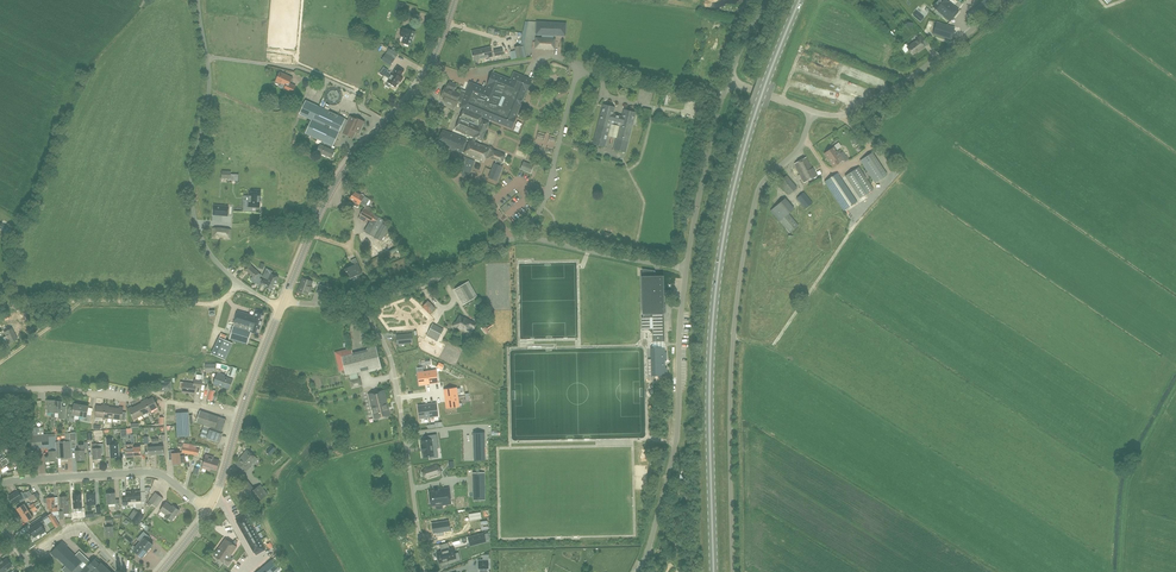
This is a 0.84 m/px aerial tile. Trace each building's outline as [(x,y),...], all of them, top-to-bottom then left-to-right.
[(959,10),(946,0),(939,0),(933,7),(950,21),(959,10)] [(402,15),(405,5),(399,2),(395,13),(402,15)] [(924,17),(916,11),(913,15),(921,22),(924,17)] [(536,34),(555,35),(562,36),(565,36),(566,23),(537,22),(536,34)] [(951,39),(955,28),(937,22),(933,34),(951,39)] [(404,37),(402,42),(410,45),(415,32),(407,29),(407,30),(403,29),(401,35),(404,37)] [(920,50),(925,46),(922,42),(925,40),(921,35),(918,37),(919,38),(907,47),(913,54),(919,50),(920,50)] [(535,46),(535,47),(555,48),(556,38),(555,38),(535,37),(535,46)] [(474,61),(492,56),(490,47),(478,50),(478,49),(472,51),(474,61)] [(390,65),(395,59),(396,57),(388,51),(386,53),(381,60),(390,65)] [(383,67),(379,73),(383,76),(384,75),(389,78),(387,81),(388,81),(386,85),(389,87),(391,84),(396,87),(400,80),(401,81),(403,78),(400,76),(404,70),(397,65),(393,71),(394,71),(392,74),(387,70),(388,70),(383,67)] [(292,94),(295,87),(289,84),(292,78),(280,73),(276,82),(286,86),(284,90),(292,94)] [(450,82),(447,88),(445,87),(441,96),(445,98),(444,100),(457,106),(459,102),(462,103),(461,106),(464,108),(455,130),(474,137),(472,142),(470,141),(469,142),(466,140),(466,139),(443,130),(437,143),(461,153),(461,151),(465,153),(464,154),(484,162),(486,157),(489,158),(488,159),(489,159),(489,158),(497,161),(495,164),(494,164),(489,177),(497,181),(503,167),(500,166),(502,163),(505,155),(492,150),(489,149),(474,143),(476,138),(482,141),(490,122),(482,119),(483,116),(512,127),(516,117),(515,117),(521,103),(520,103),(522,99),(526,90),(527,90),(531,80),(515,73),(511,81),(493,73),(488,83),(489,84),(487,90),(470,84),(466,94),(461,92),(460,93),(454,91),(456,85),(450,82)] [(846,89),(858,94),(860,88),(848,84),(846,89)] [(306,100),(300,114),(312,120),(306,133),(322,141),(332,145),(333,146),(341,129),(344,130),(343,133),(354,138),(357,132),(360,133),(365,122),(354,117),(353,119),(350,117),(348,122),(345,120),(346,118),(306,100)] [(611,123),(620,126),(614,150),(625,152),(636,113),(624,110),(622,117),(620,117),(620,116),(615,115),(613,115),(615,107),(604,104),(593,144),(605,147),(611,123)] [(322,141),(318,151),(322,154),(332,158),(335,151),(330,149),(332,145),(322,141)] [(824,154),(833,167),(843,160),(834,147),(824,154)] [(860,160),(875,183),(887,175),(872,152),(860,160)] [(468,178),(475,161),(465,157),(463,160),(466,161),(464,165),(462,164),(460,168),(465,170),(462,175),(468,178)] [(804,182),(817,176),(813,167),(812,168),(806,157),(794,163),(804,182)] [(531,173),(533,167),(534,166),(524,161),(523,164),(521,169),(531,173)] [(845,176),(860,198),(874,189),(859,167),(845,176)] [(222,171),(222,178),(230,179),(230,180),(238,180),(238,174),(231,174),(231,172),(222,171)] [(844,211),(857,202),(838,173),(825,182),(844,211)] [(779,182),(789,194),(797,188),(787,175),(779,182)] [(251,207),(259,207),(260,197),(261,190),(255,190),(255,192),(250,192),(249,201),(247,201),(247,203),(245,203),(245,210),(251,210),(251,207)] [(358,207),(359,205),(360,204),(365,207),(360,216),(370,222),(364,232),(382,242),(389,228),(383,224),(385,221),(371,213),(373,210),(366,205),(369,199),(364,196),(365,195),(362,194),(361,195),(354,191),(349,199),(354,202),(353,203),(353,205),(357,207),(358,207)] [(797,199),(805,209),(813,203),(804,193),(797,199)] [(213,215),(228,216),(228,206),(214,205),(213,215)] [(780,221),(790,233),(799,225),(789,214),(780,221)] [(223,239),(231,240),(232,229),(212,228),(212,238),(219,239),(220,236),(223,236),(223,239)] [(390,275),(395,273),(410,266),(406,257),(386,266),(390,275)] [(358,276),(363,274),(355,258),(351,260),(353,265),(345,269),(349,279),(358,275),(358,276)] [(249,264),(245,269),(255,278),(260,273),(249,264)] [(266,268),(262,277),(269,280),(268,282),(270,283),(272,280),(277,282),(279,277),(272,274),(273,271),(266,268)] [(664,341),(664,320),(664,313),(665,313),(664,275),(655,276),(655,270),(642,269),(643,276),(641,276),(642,314),(643,314),(643,317),(642,317),(642,329),(649,329),(649,330),(652,333),(653,333),(653,342),(662,342),(662,343),(665,343),(665,341),(664,341)] [(260,273),(255,278),(259,282),(260,282),(262,283),(261,285),(265,287),(265,288),(272,291),(276,283),(277,282),(272,280),(270,283),(268,282),(263,279),(263,280),(261,279),(260,279),(262,275),(260,273)] [(310,291),(312,287),(314,282),(303,278),(298,291),(307,294),(308,291),(310,291)] [(478,296),(469,281),(456,288),(454,290),(463,305),(478,296)] [(428,300),(422,306),(430,314),(435,308),(428,300)] [(238,311),(236,316),(237,317),(237,318),(241,319),(252,322),(252,320),(261,323),(264,314),(261,313),(261,312),(261,310),(257,309),(256,310),(255,312),(256,312),(255,316),(247,313),(243,312),(238,311)] [(455,324),(454,326),(460,329),(467,333),(470,335),(476,324),(473,322),(468,319),(467,321),(460,316),(455,324)] [(234,325),(230,339),(247,344),(251,332),(251,331),(250,331),(250,330),(248,329),(248,327),(250,327),(251,324),(252,324),(252,322),(241,319),(237,318),(237,319),(235,319),(234,324),(234,325)] [(248,327),(248,329),(250,330),(250,331),(251,331),(251,332),(258,334),(261,323),(252,320),(252,322),(252,324),(251,324),(250,327),(248,327)] [(427,335),(438,341),(443,331),(432,325),(427,335)] [(10,343),(17,339),(12,328),(4,332),(10,343)] [(412,334),(397,336),(397,344),(413,342),(412,334)] [(211,353),(225,360),(233,343),(219,337),(211,353)] [(351,349),(335,353),(339,371),(344,369),(346,375),(368,369),(369,372),(381,369),(380,367),(376,347),(366,349),(367,350),(352,354),(351,349)] [(665,368),(665,361),(666,361),(666,352),(665,352),(665,347),(659,348),(659,349),(656,349),(656,348),(651,348),(652,376),(667,375),(667,368),(665,368)] [(436,369),(427,370),(429,383),(438,382),(436,369)] [(427,370),(418,372),(419,385),(429,383),(427,370)] [(213,383),(219,385),(229,389),(233,379),(225,377),(226,375),(217,372),(213,383)] [(196,387),(201,388),(202,380),(195,379),(194,384),(181,382),(180,388),(183,389),(183,392),(195,394),(196,387)] [(351,381),(353,388),(362,385),(360,379),(351,381)] [(160,391),(165,390),(171,390),(170,382),(164,382),(164,381),(160,381),(160,383),(160,391)] [(457,387),(444,389),(445,398),(458,396),(457,387)] [(376,420),(391,416),(389,410),(388,410),(388,408),(387,402),(384,390),(369,394),(373,409),(376,420)] [(458,396),(445,398),(447,407),(459,406),(458,396)] [(146,399),(144,400),(150,412),(158,407),(153,397),(147,400),(146,399)] [(55,401),(55,413),(59,413),(59,417),(61,417),(61,418),(65,418),(65,409),(62,409),(62,401),(61,401),(61,400),(57,400),(57,401),(55,401)] [(137,405),(142,415),(150,412),(144,400),(142,401),(142,402),(137,405)] [(437,402),(427,404),(429,416),(438,415),(437,402)] [(75,415),(79,416),(82,405),(74,403),(70,422),(73,422),(74,422),(75,415)] [(427,404),(418,405),(420,418),(429,416),(427,404)] [(90,422),(92,415),(87,415),(89,406),(82,405),(79,416),(83,417),(83,421),(90,422)] [(104,418),(106,405),(103,405),(103,406),(96,405),(95,417),(104,418)] [(108,405),(106,405),(104,418),(113,419),(114,407),(108,407),(108,405)] [(134,420),(142,415),(137,405),(131,408),(131,407),(129,408),(134,420)] [(120,408),(114,407),(113,419),(122,420),(123,407),(120,407),(120,408)] [(190,410),(178,410),(179,434),(191,434),(190,410)] [(203,416),(202,422),(217,425),(218,418),(203,416)] [(202,422),(201,429),(216,431),(217,425),(202,422)] [(201,429),(200,435),(215,438),(216,431),(201,429)] [(484,432),(474,433),(475,461),(485,460),(484,432)] [(44,435),(31,436),(32,445),(49,444),(48,439),(56,438),(57,449),(57,451),(49,451),(49,456),(45,456),(45,462),(50,461),(50,462),(58,461),(57,458),(61,458),(62,458),(63,460),(67,459),(67,457),(68,457),(72,457),(71,440),(70,433),(44,435)] [(422,444),(422,445),(423,453),(424,453),(424,457),(434,455),(433,449),(439,448),(437,434),(426,436),(427,440),(422,440),(422,444)] [(200,435),(198,443),(204,444),(204,443),(214,444),(215,438),(200,435)] [(111,458),(120,457),(118,444),(113,444),(113,438),(106,438),(107,445),(110,445),(111,458)] [(134,456),(133,447),(134,447),(133,444),(134,444),(134,439),(131,439),(132,445),(126,445),(127,457),(134,456)] [(96,443),(92,444),(92,448),(93,459),(102,458),(101,453),(103,453),(103,444),(96,444),(96,443)] [(184,443),(182,452),(188,454),(190,444),(184,443)] [(198,455),(199,449),(193,448),(194,445),(190,444),(188,454),(198,455)] [(76,460),(85,459),(84,450),(83,445),(79,445),(79,451),(76,451),(76,460)] [(156,455),(155,446),(148,447),(149,455),(156,455)] [(163,446),(155,446),(156,455),(164,454),(163,446)] [(246,472),(257,458),(247,449),(235,463),(246,472)] [(185,455),(180,456),(180,453),(172,453),(172,450),(168,450),(169,457),(173,457),(173,465),(181,464),(181,463),(186,463),(185,455)] [(10,456),(12,459),(20,454),(18,451),(10,456)] [(211,468),(217,470),(219,461),(214,459),(214,457),(206,455),(202,468),(210,470),(211,468)] [(423,465),(421,469),(423,473),(427,474),(437,470),(439,467),(437,463),(434,461),(423,465)] [(474,500),(484,500),(484,473),(474,473),(474,500)] [(254,489),(244,478),(237,483),(255,505),(268,494),(260,484),(254,489)] [(450,497),(451,497),(450,497),(450,495),(450,494),(449,488),(438,490),(438,489),(434,490),(434,492),(429,492),(431,505),(436,504),(437,508),(442,507),(442,505),(451,503),(450,497)] [(24,500),(29,497),(26,492),(23,493),(22,492),(20,494),(18,491),(9,497),(14,504),(20,500),(21,502),(24,500)] [(127,502),(141,501),(140,491),(136,492),(136,491),(131,491),(131,492),(126,492),(126,495),(122,496),(123,505),(128,505),(127,502)] [(149,501),(157,507),(163,498),(155,492),(149,501)] [(116,511),(120,510),(119,499),(115,500),(115,493),(107,493),(108,504),(116,504),(116,511)] [(95,494),(87,495),(88,510),(91,510),(91,505),(96,504),(95,494)] [(83,515),(82,512),(82,507),(81,495),(73,496),(74,508),(74,511),(75,511),(75,512),(78,512),(79,516),(83,515)] [(64,514),(69,513),(68,500),(67,496),(60,497),(61,508),(64,508),(64,514)] [(58,511),(58,507),(56,507),(56,504),(55,504),(54,497),(48,498),(45,498),(44,499),(44,502),(45,503),(48,502),(48,508),(50,508),(50,510),(51,510),(51,512),(58,511)] [(172,521),(180,510),(173,505),(172,506),(166,502),(160,510),(166,515),(165,516),(172,521)] [(35,506),(32,509),(34,512),(37,509),(39,512),(44,509),(40,503),(40,504),(35,506)] [(21,515),(29,511),(25,504),(17,509),(21,515)] [(33,517),(29,511),(21,515),(26,522),(33,517)] [(138,512),(136,515),(132,513),(129,517),(133,519),(132,520),(139,525),(144,516),(138,512)] [(45,522),(50,519),(46,513),(41,517),(45,522)] [(48,516),(56,528),(60,525),(52,513),(48,516)] [(239,521),(238,522),(241,528),(250,523),(247,517),(239,521)] [(106,536),(114,536),(113,529),(112,524),(113,524),(112,518),(106,518),(106,522),(107,522),(108,527),(105,527),(106,536)] [(41,525),(45,522),(42,519),(37,522),(38,524),(30,529),(32,532),(31,533),(34,538),(40,535),(39,534),(41,533),(41,534),(46,532),(41,525)] [(451,521),(435,523),(436,533),(439,532),(440,536),(446,535),(446,532),(453,531),(451,521)] [(485,522),(474,525),(476,532),(486,529),(485,522)] [(250,523),(241,528),(244,534),(253,528),(250,523)] [(253,528),(244,534),(248,540),(257,534),(253,528)] [(134,551),(142,558),(153,545),(146,539),(149,536),(144,532),(137,539),(141,542),(134,551)] [(257,534),(248,540),(251,545),(260,540),(257,534)] [(472,537),(469,538),(471,545),(474,544),(485,541),(484,534),(472,537)] [(224,564),(225,563),(228,566),(232,560),(228,558),(237,547),(225,539),(213,556),(224,564)] [(260,540),(251,545),(254,551),(255,551),(264,546),(260,540)] [(97,562),(94,560),(90,564),(89,563),(90,561),(79,551),(75,556),(66,547),(67,546),(62,541),(51,553),(56,558),(57,557),(66,565),(62,570),(64,571),(110,571),(107,569),(109,568),(106,565),(105,566),(104,566),(101,563),(101,564),(98,561),(97,562)] [(442,552),(437,553),(439,562),(440,562),(442,567),(449,564),(448,560),(456,558),(455,553),(454,549),(450,549),(449,550),(448,547),(444,548),(445,551),(442,552)] [(12,566),(10,563),(10,562),(9,560),(7,560),(7,558),(0,563),(0,571),(4,571),(12,566)] [(264,566),(269,571),(276,571),(279,569),(272,560),(264,566)] [(478,569),(489,568),(488,560),(478,560),(478,569)]
